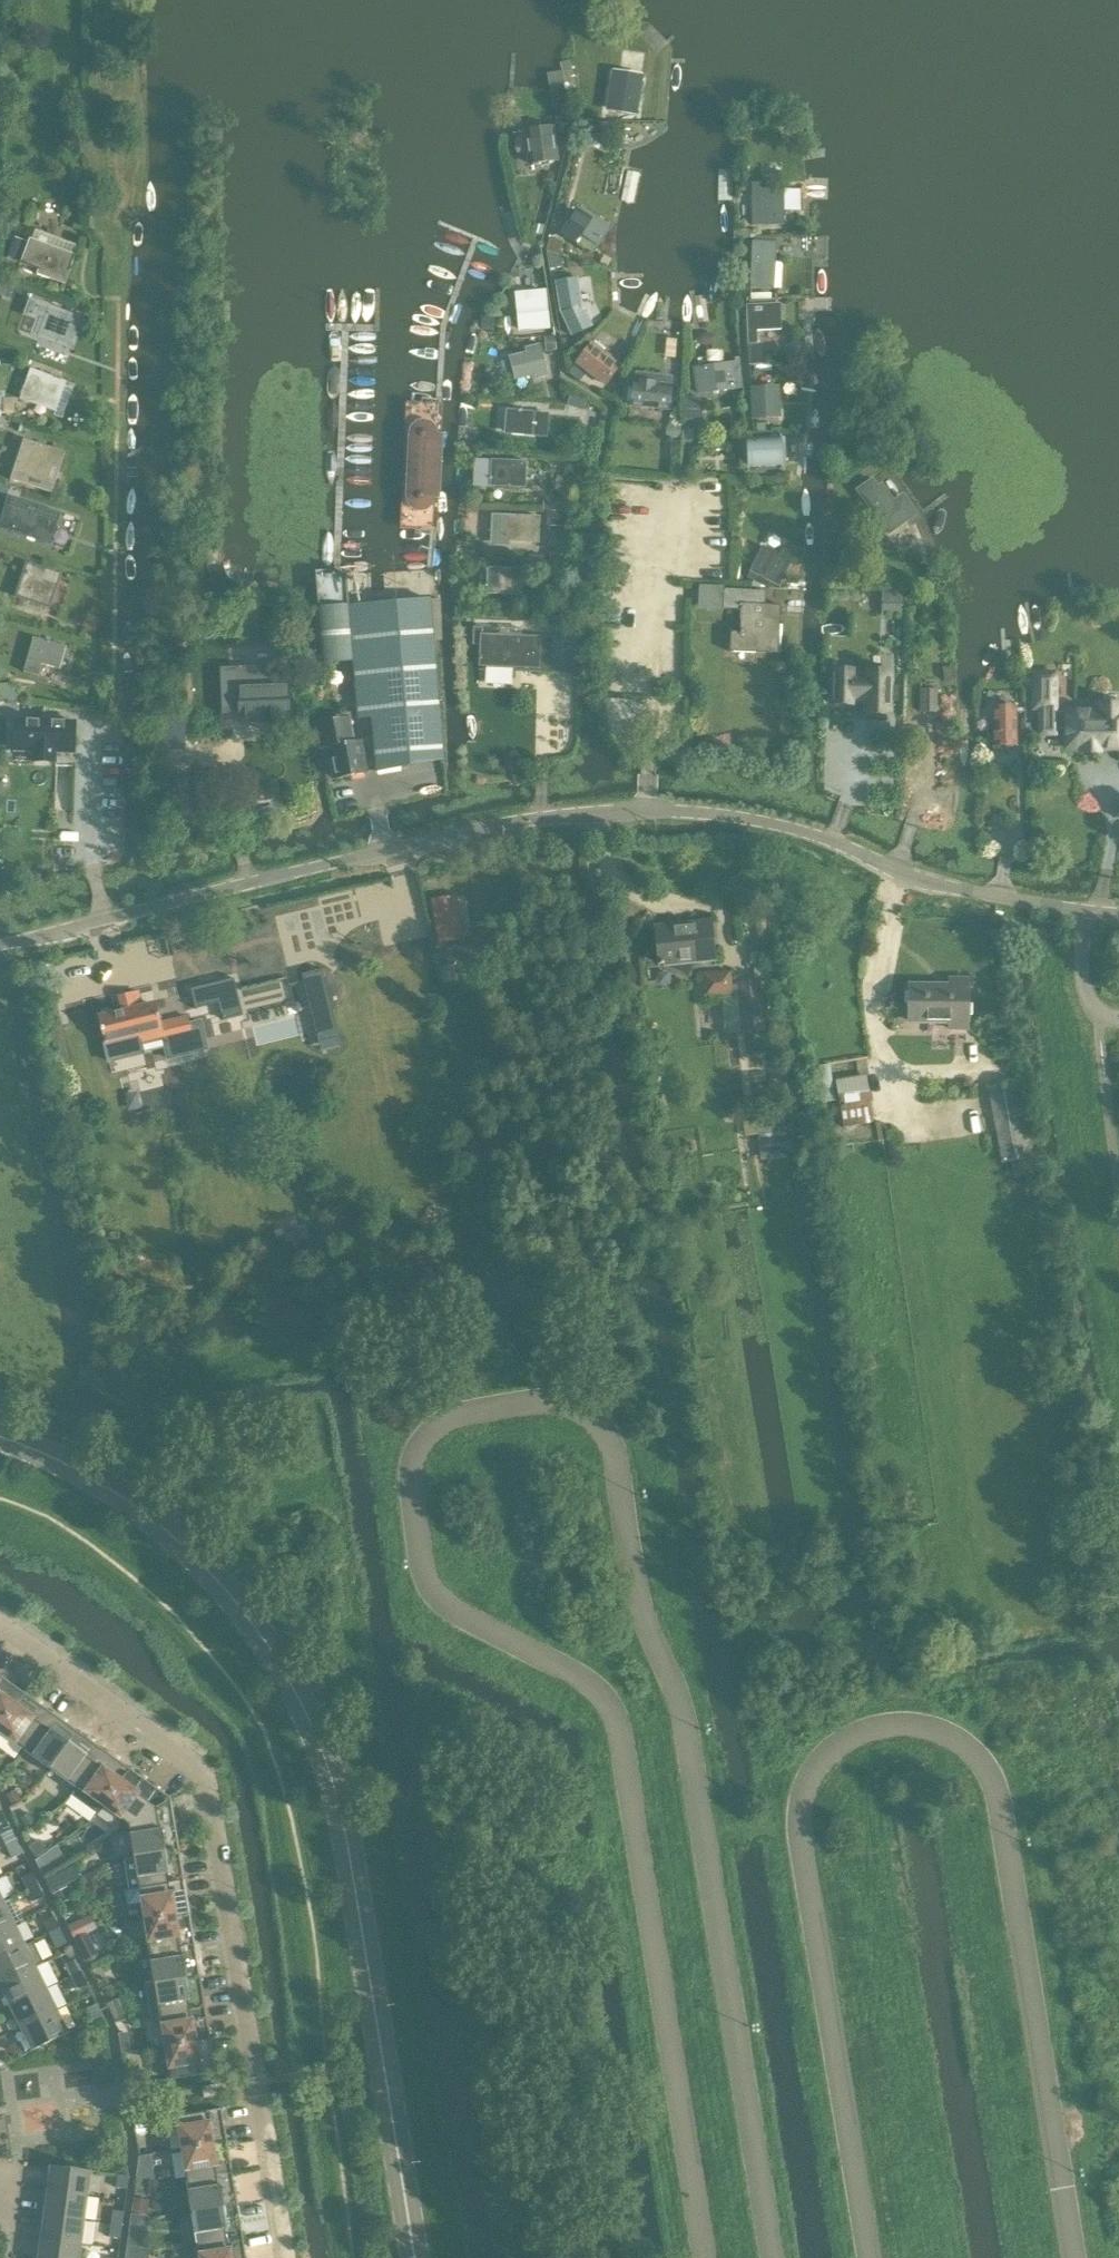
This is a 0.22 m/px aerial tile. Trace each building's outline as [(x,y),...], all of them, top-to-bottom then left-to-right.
[(637,112),(643,77),(614,72),(610,96),(618,97),(616,109),(637,112)] [(555,112),(557,125),(569,124),(567,110),(555,112)] [(530,164),(556,161),(552,129),(525,132),(530,164)] [(782,226),(783,190),(762,190),(761,184),(750,183),(751,226),(782,226)] [(596,250),(608,230),(575,209),(558,234),(575,246),(580,239),(596,250)] [(14,238),(7,259),(52,275),(52,277),(66,282),(75,257),(32,242),(31,243),(14,238)] [(549,239),(546,253),(560,256),(563,242),(549,239)] [(773,290),(776,243),(751,241),(748,288),(773,290)] [(546,253),(549,270),(562,268),(560,256),(546,253)] [(563,311),(574,336),(593,327),(583,305),(579,278),(558,282),(563,311)] [(520,329),(547,327),(544,291),(516,294),(520,329)] [(37,320),(31,335),(72,350),(83,319),(30,300),(25,315),(37,320)] [(748,365),(762,364),(761,344),(757,345),(757,331),(781,330),(780,305),(746,305),(747,346),(748,365)] [(482,319),(482,331),(494,331),(494,319),(482,319)] [(547,351),(556,350),(554,337),(545,338),(547,351)] [(547,374),(540,344),(527,348),(528,352),(511,357),(516,378),(533,374),(534,378),(547,374)] [(577,363),(605,385),(620,366),(592,344),(577,363)] [(730,363),(693,369),(696,393),(726,389),(725,381),(732,380),(730,363)] [(575,366),(569,374),(580,382),(586,375),(575,366)] [(60,399),(66,382),(32,369),(21,399),(38,405),(43,393),(60,399)] [(669,410),(671,386),(634,382),(631,406),(669,410)] [(755,418),(781,417),(780,388),(753,389),(755,418)] [(571,394),(568,406),(583,411),(586,399),(571,394)] [(685,397),(684,420),(698,421),(702,421),(702,398),(685,397)] [(14,400),(4,400),(4,413),(14,413),(14,400)] [(547,436),(549,414),(515,411),(513,433),(547,436)] [(405,427),(402,434),(399,498),(401,505),(406,511),(413,514),(421,512),(429,506),(430,500),(433,500),(435,435),(433,435),(432,429),(425,422),(417,420),(410,422),(405,427)] [(697,430),(698,421),(684,420),(684,430),(697,430)] [(669,424),(669,438),(681,438),(682,424),(669,424)] [(785,438),(744,439),(744,468),(782,467),(782,465),(786,464),(785,438)] [(24,439),(14,471),(11,480),(28,486),(31,476),(46,481),(53,459),(41,455),(44,446),(24,439)] [(673,440),(671,455),(681,455),(683,441),(673,440)] [(525,487),(527,462),(493,460),(492,485),(525,487)] [(874,480),(859,490),(876,514),(874,519),(878,525),(883,525),(890,534),(909,521),(884,485),(880,488),(874,480)] [(10,499),(5,514),(16,518),(12,530),(50,542),(59,514),(10,499)] [(543,503),(543,511),(568,512),(569,504),(543,503)] [(563,513),(552,512),(552,527),(562,528),(563,513)] [(504,516),(503,542),(510,542),(539,543),(540,517),(504,516)] [(552,534),(551,548),(563,548),(563,535),(552,534)] [(780,587),(793,562),(764,547),(750,572),(780,587)] [(49,607),(56,585),(38,579),(41,570),(28,565),(18,596),(49,607)] [(521,596),(522,569),(488,567),(488,584),(486,584),(485,595),(521,596)] [(347,575),(314,577),(321,665),(353,662),(347,575)] [(780,654),(782,605),(766,604),(766,590),(725,589),(724,608),(742,609),(742,632),(732,631),(731,652),(780,654)] [(882,591),(881,604),(904,605),(905,591),(882,591)] [(363,605),(368,661),(377,772),(443,760),(430,600),(363,605)] [(553,673),(554,637),(501,635),(501,628),(474,627),(473,644),(481,645),(480,666),(485,666),(485,670),(513,671),(513,673),(518,673),(518,667),(541,668),(540,672),(553,673)] [(60,669),(66,646),(34,637),(24,672),(38,676),(42,664),(60,669)] [(286,666),(221,669),(222,714),(240,713),(240,723),(289,720),(287,675),(286,675),(286,666)] [(833,668),(831,706),(855,707),(855,705),(865,706),(865,715),(892,716),(893,670),(867,669),(867,671),(857,670),(857,669),(833,668)] [(1055,674),(1034,674),(1034,709),(1040,709),(1040,735),(1056,735),(1056,730),(1055,713),(1055,674)] [(937,712),(937,690),(921,689),(921,712),(937,712)] [(1055,713),(1056,730),(1067,729),(1067,748),(1082,748),(1082,752),(1098,752),(1098,748),(1118,748),(1118,706),(1097,706),(1097,713),(1055,713)] [(994,746),(1016,746),(1015,708),(994,708),(994,746)] [(347,744),(342,720),(326,723),(319,724),(321,745),(330,743),(337,779),(365,774),(358,742),(347,744)] [(16,721),(16,750),(32,751),(31,762),(55,763),(55,752),(73,752),(74,723),(16,721)] [(654,938),(644,960),(688,980),(696,961),(714,959),(711,922),(656,928),(657,939),(654,938)] [(318,1038),(338,1033),(323,969),(302,974),(318,1038)] [(730,972),(703,975),(705,996),(732,993),(730,972)] [(237,977),(191,989),(196,1009),(220,1003),(223,1020),(246,1014),(237,977)] [(967,1029),(968,980),(949,980),(949,988),(908,987),(908,1021),(949,1021),(949,1029),(967,1029)] [(761,983),(736,986),(740,1033),(765,1031),(761,983)] [(123,1012),(99,1018),(109,1062),(143,1053),(141,1047),(165,1041),(170,1058),(196,1051),(194,1045),(207,1042),(202,1021),(191,1024),(190,1020),(162,1026),(157,1007),(142,1010),(138,992),(119,996),(123,1012)] [(866,1075),(835,1080),(843,1127),(873,1123),(866,1075)] [(1038,1174),(1035,1157),(1022,1082),(989,1088),(1002,1163),(1010,1161),(1014,1179),(1038,1174)] [(759,1154),(787,1151),(789,1151),(787,1126),(785,1126),(756,1129),(759,1154)] [(274,1232),(277,1246),(296,1242),(293,1227),(274,1232)] [(25,1694),(0,1676),(0,1728),(25,1694)] [(24,1750),(51,1712),(25,1694),(0,1728),(0,1733),(24,1750)] [(24,1750),(50,1769),(77,1731),(51,1712),(24,1750)] [(50,1769),(76,1788),(103,1750),(77,1731),(50,1769)] [(97,1814),(102,1806),(129,1769),(103,1750),(76,1788),(71,1795),(97,1814)] [(102,1806),(128,1825),(171,1799),(129,1769),(102,1806)] [(128,1825),(134,1857),(179,1849),(171,1799),(128,1825)] [(1,1835),(7,1847),(17,1842),(11,1830),(1,1835)] [(17,1842),(7,1847),(13,1859),(23,1854),(17,1842)] [(130,1890),(139,1889),(185,1881),(179,1849),(134,1857),(124,1858),(130,1890)] [(22,1878),(28,1890),(38,1885),(32,1873),(22,1878)] [(141,1905),(144,1921),(190,1913),(185,1881),(139,1889),(130,1890),(124,1891),(127,1907),(141,1905)] [(38,1885),(28,1890),(34,1902),(44,1897),(38,1885)] [(15,1924),(23,1920),(12,1898),(4,1902),(0,1904),(0,1931),(15,1924)] [(144,1921),(149,1952),(195,1945),(190,1913),(144,1921)] [(90,1916),(68,1927),(75,1941),(88,1934),(97,1930),(90,1916)] [(44,1922),(50,1934),(60,1929),(54,1917),(44,1922)] [(26,1946),(15,1924),(0,1931),(0,1958),(26,1946)] [(60,1929),(50,1934),(57,1949),(67,1943),(60,1929)] [(88,1934),(75,1941),(86,1964),(100,1958),(88,1934)] [(36,1967),(44,1963),(34,1942),(26,1946),(0,1958),(0,1985),(36,1967)] [(149,1952),(154,1984),(200,1977),(195,1945),(149,1952)] [(65,1965),(71,1977),(81,1972),(75,1960),(65,1965)] [(10,2007),(47,1989),(36,1967),(0,1985),(0,1987),(10,2007)] [(81,1972),(71,1977),(77,1989),(87,1984),(81,1972)] [(154,1984),(160,2016),(205,2008),(200,1977),(154,1984)] [(10,2007),(21,2029),(58,2010),(47,1989),(10,2007)] [(87,2009),(93,2021),(103,2016),(97,2004),(87,2009)] [(160,2016),(165,2047),(211,2040),(205,2008),(160,2016)] [(58,2010),(21,2029),(32,2051),(69,2033),(58,2010)] [(119,2028),(120,2037),(129,2036),(127,2027),(119,2028)] [(211,2040),(165,2047),(170,2080),(216,2073),(211,2040)] [(126,2071),(128,2082),(138,2080),(136,2069),(126,2071)] [(220,2096),(218,2085),(202,2087),(204,2098),(220,2096)] [(176,2117),(181,2149),(227,2142),(222,2109),(176,2117)] [(181,2149),(187,2181),(232,2174),(227,2142),(181,2149)] [(50,2166),(47,2191),(88,2196),(91,2171),(50,2166)] [(187,2181),(192,2213),(238,2205),(232,2174),(187,2181)] [(116,2189),(127,2190),(129,2177),(118,2175),(116,2189)] [(47,2191),(44,2215),(85,2220),(88,2196),(47,2191)] [(132,2213),(148,2215),(150,2200),(134,2197),(132,2213)] [(192,2213),(197,2244),(243,2237),(238,2205),(192,2213)] [(113,2211),(111,2224),(123,2226),(124,2212),(113,2211)] [(44,2215),(41,2239),(82,2244),(85,2220),(44,2215)] [(123,2226),(111,2224),(110,2237),(121,2239),(123,2226)] [(128,2244),(141,2245),(144,2246),(146,2231),(130,2228),(128,2244)] [(199,2257),(246,2257),(243,2237),(197,2244),(199,2257)] [(38,2257),(80,2257),(82,2244),(41,2239),(38,2257)] [(128,2244),(126,2257),(139,2257),(141,2245),(128,2244)]
